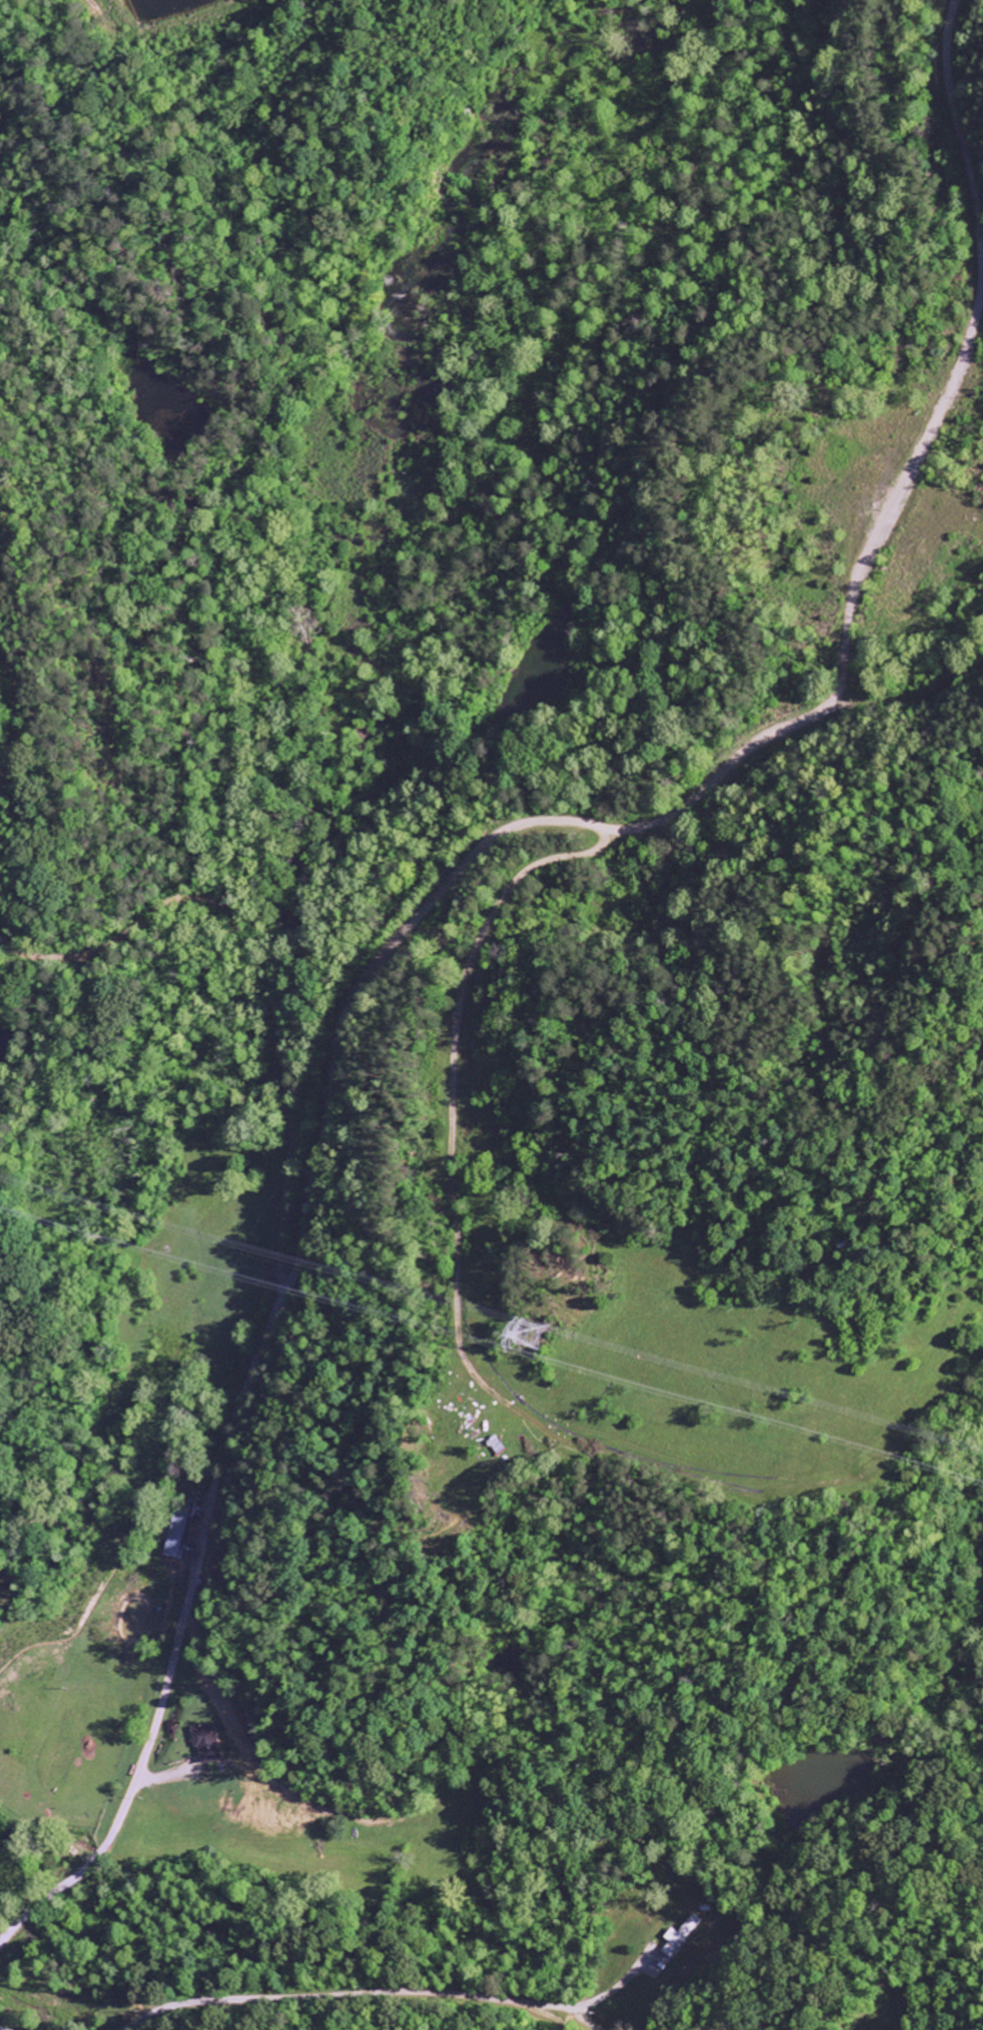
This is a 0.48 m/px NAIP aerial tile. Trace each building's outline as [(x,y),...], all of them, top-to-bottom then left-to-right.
[(209,1764),(230,1758),(220,1721),(199,1727),(209,1764)]
